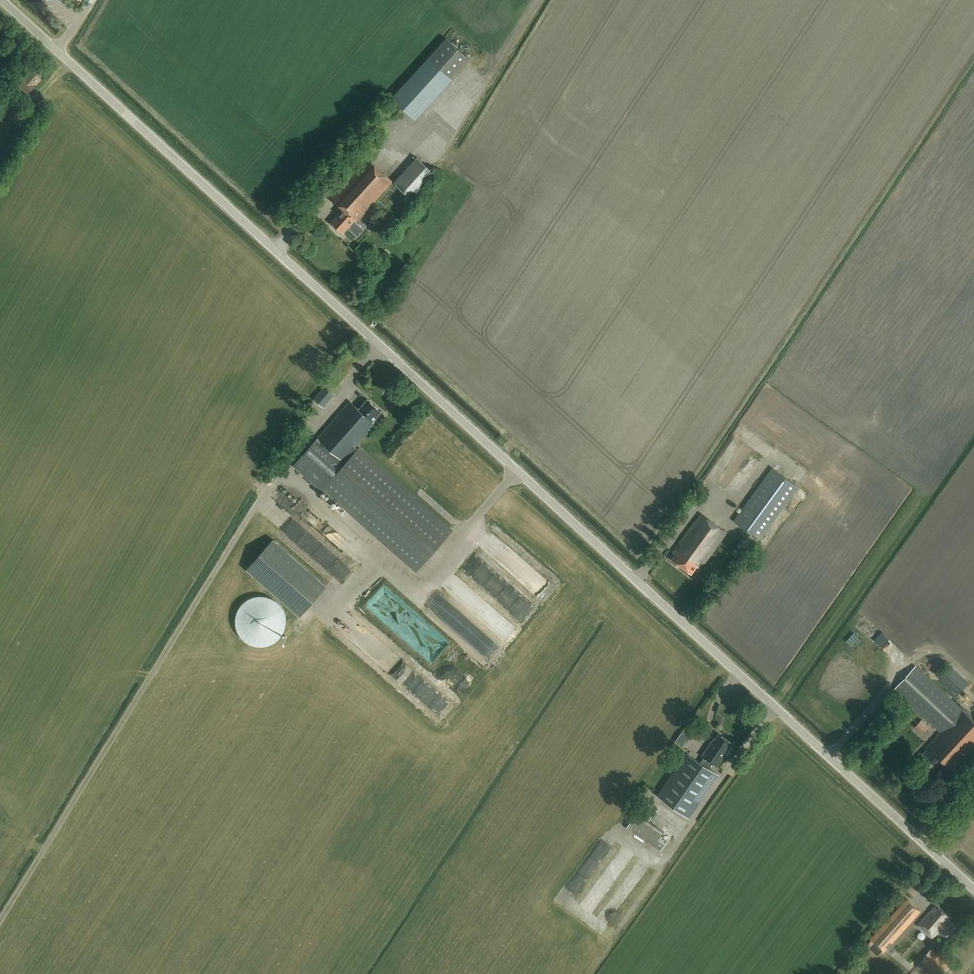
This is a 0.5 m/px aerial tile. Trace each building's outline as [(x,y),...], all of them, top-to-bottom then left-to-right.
[(447,38),(429,58),(392,98),(415,119),(470,59),(447,38)] [(40,78),(30,69),(16,85),(19,88),(21,87),(28,92),(40,78)] [(436,174),(417,157),(394,182),(413,200),(436,174)] [(343,232),(350,225),(350,226),(349,228),(356,235),(363,227),(354,220),(355,219),(357,221),(393,181),(368,158),(332,198),(343,209),(331,222),(343,232)] [(790,296),(786,300),(795,307),(798,302),(790,296)] [(314,399),(323,408),(335,394),(326,386),(314,399)] [(358,450),(356,447),(371,430),(368,428),(374,422),(373,421),(381,411),(368,399),(359,408),(350,401),(346,405),(342,401),(335,409),(339,413),(294,466),(322,491),(325,488),(418,570),(453,530),(359,449),(358,450)] [(798,486),(772,467),(734,520),(760,539),(798,486)] [(697,566),(699,567),(700,568),(726,532),(713,522),(723,509),(711,500),(673,552),(676,554),(672,559),(692,573),(697,566)] [(693,504),(687,500),(679,512),(685,515),(693,504)] [(315,521),(319,515),(310,509),(306,514),(315,521)] [(732,553),(743,560),(755,542),(744,535),(732,553)] [(247,569),(299,616),(326,585),(273,539),(247,569)] [(714,568),(712,576),(719,578),(721,569),(714,568)] [(341,576),(347,582),(353,577),(347,571),(341,576)] [(235,629),(238,636),(243,642),(249,647),(257,650),(265,650),(273,648),(279,643),(284,637),(287,631),(288,624),(287,617),(285,610),(280,605),(274,600),(268,598),(261,597),(253,598),(246,602),(241,607),(237,614),(235,621),(235,629)] [(484,629),(473,640),(491,658),(502,648),(484,629)] [(939,678),(957,695),(969,682),(950,665),(939,678)] [(894,689),(941,732),(962,709),(916,666),(894,689)] [(468,676),(457,691),(468,700),(479,684),(468,676)] [(941,732),(926,748),(928,749),(920,757),(933,770),(942,760),(953,770),(973,746),(973,720),(962,709),(941,732)] [(924,718),(917,725),(926,733),(933,726),(924,718)] [(687,754),(658,795),(689,817),(718,775),(711,770),(715,764),(717,766),(725,754),(728,754),(732,748),(731,746),(733,743),(719,733),(715,739),(714,738),(702,755),(704,757),(700,762),(687,754)] [(884,950),(887,946),(884,943),(890,937),(893,940),(920,910),(907,898),(871,939),(884,950)] [(954,927),(946,920),(949,917),(938,907),(932,914),(930,912),(918,924),(932,937),(938,930),(946,937),(954,927)] [(932,948),(923,957),(941,973),(951,961),(939,950),(937,952),(932,948)]
